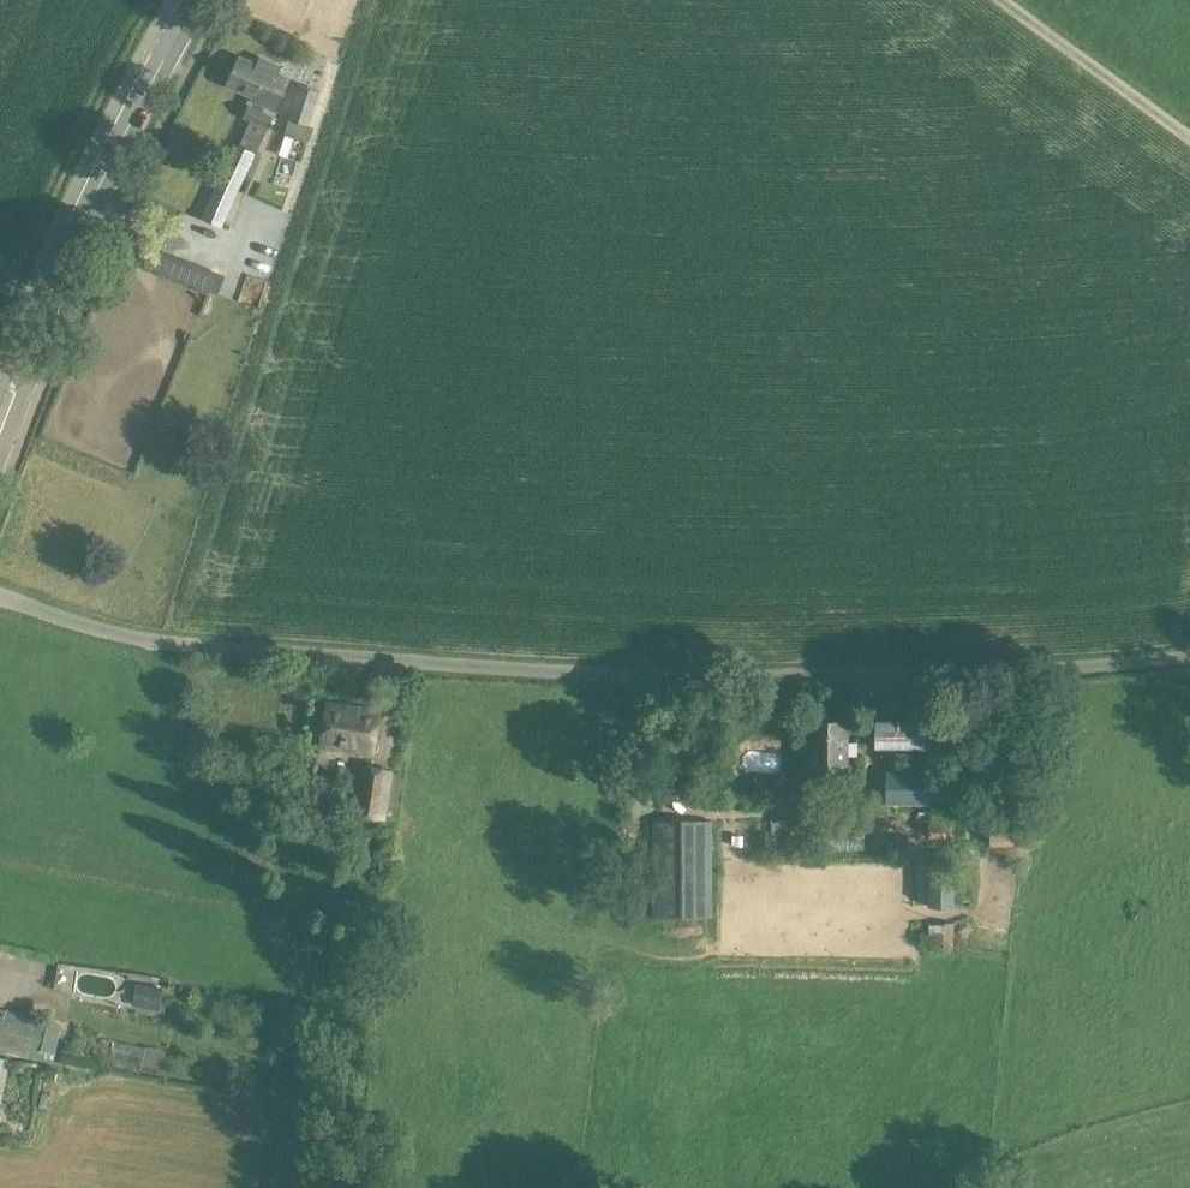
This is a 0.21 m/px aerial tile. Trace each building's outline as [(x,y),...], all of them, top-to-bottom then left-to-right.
[(278,110),(291,81),(284,77),(282,81),(276,78),(281,68),(261,59),(258,66),(240,58),(227,88),(252,99),(244,119),(251,122),(240,147),(257,154),(262,143),(263,143),(277,110),(278,110)] [(289,120),(309,127),(320,93),(300,87),(289,120)] [(291,196),(304,156),(292,152),(279,193),(291,196)] [(223,224),(243,180),(225,172),(205,216),(223,224)] [(328,704),(322,747),(374,755),(380,712),(328,704)] [(811,722),(811,780),(849,780),(849,722),(811,722)] [(943,723),(876,722),(876,747),(942,748),(943,723)] [(761,742),(758,759),(792,764),(795,747),(761,742)] [(364,768),(356,815),(384,820),(392,772),(364,768)] [(889,774),(888,802),(929,804),(930,776),(889,774)] [(929,815),(929,839),(946,839),(946,837),(953,836),(953,820),(946,820),(947,815),(929,815)] [(830,819),(830,856),(848,856),(848,835),(866,835),(866,819),(830,819)] [(654,823),(654,919),(711,919),(711,823),(654,823)] [(930,863),(929,907),(955,908),(956,864),(930,863)] [(935,923),(933,945),(953,946),(955,925),(935,923)] [(0,1011),(0,1036),(12,1039),(8,1052),(37,1060),(40,1046),(49,1048),(56,1025),(0,1011)] [(11,1060),(0,1058),(0,1102),(2,1103),(11,1060)]
